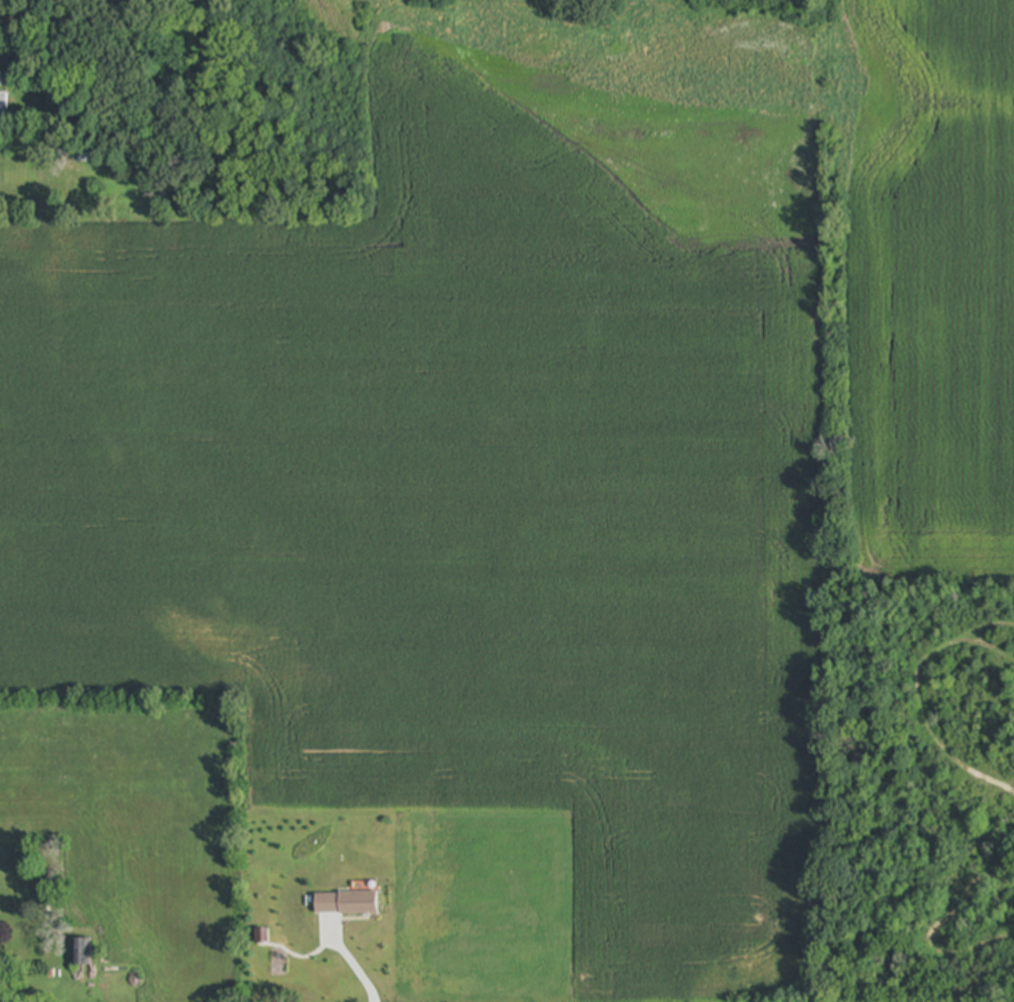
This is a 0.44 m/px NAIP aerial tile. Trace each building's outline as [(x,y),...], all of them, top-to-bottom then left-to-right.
[(9,115),(9,91),(0,91),(0,115),(9,115)] [(76,967),(91,967),(91,939),(76,939),(76,967)]
